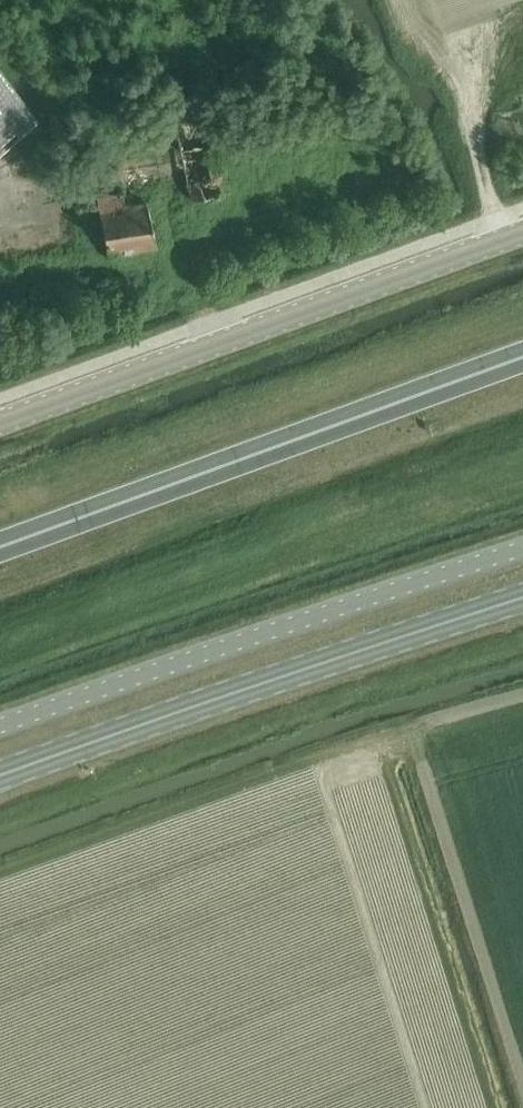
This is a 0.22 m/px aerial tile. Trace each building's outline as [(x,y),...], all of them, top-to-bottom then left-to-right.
[(36,117),(0,69),(0,144),(36,117)] [(192,198),(227,190),(206,105),(171,113),(192,198)] [(108,253),(157,245),(146,200),(125,204),(123,192),(97,197),(108,253)]
